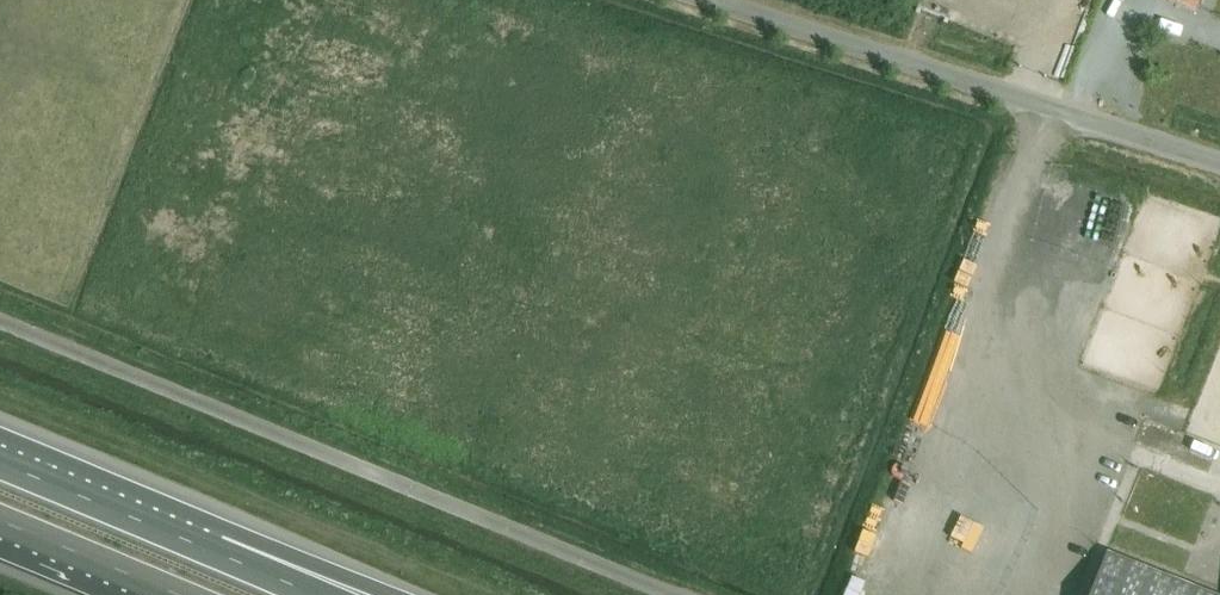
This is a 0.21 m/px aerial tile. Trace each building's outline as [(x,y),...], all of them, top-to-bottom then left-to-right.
[(1200,0),(1165,0),(1196,12),(1200,0)] [(891,539),(876,533),(853,592),(860,594),(869,594),(891,539)] [(1108,554),(1092,594),(1211,594),(1108,554)] [(906,564),(895,589),(908,594),(919,569),(906,564)]
